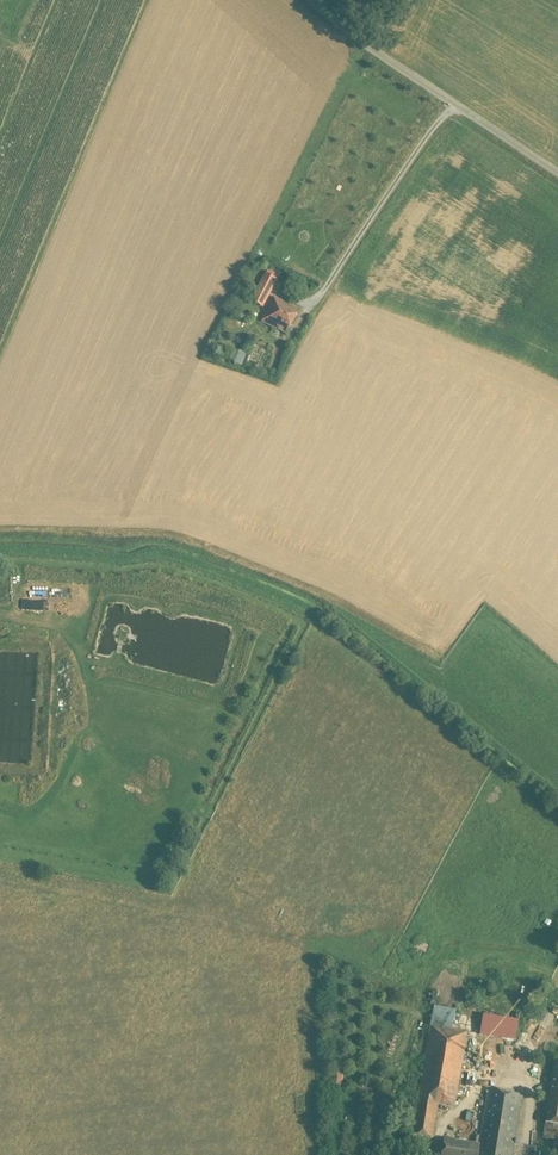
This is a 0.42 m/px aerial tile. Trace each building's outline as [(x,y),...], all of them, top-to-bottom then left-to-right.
[(282,273),(270,266),(267,272),(268,273),(278,280),(282,273)] [(278,280),(268,273),(262,282),(273,287),(278,280)] [(262,282),(252,301),(263,307),(273,287),(262,282)] [(300,310),(275,298),(262,322),(287,334),(300,310)] [(246,355),(235,350),(230,361),(241,366),(246,355)] [(435,1008),(432,1029),(453,1033),(456,1012),(435,1008)] [(418,1103),(440,1107),(455,1110),(469,1036),(462,1034),(461,1037),(452,1036),(453,1033),(432,1029),(418,1103)] [(553,1089),(550,1112),(557,1113),(557,1090),(553,1089)] [(490,1095),(481,1147),(480,1154),(488,1154),(504,1154),(507,1154),(515,1154),(524,1101),(490,1095)] [(440,1107),(418,1103),(417,1113),(439,1116),(440,1107)] [(550,1112),(548,1125),(557,1126),(557,1113),(550,1112)] [(439,1116),(417,1113),(415,1122),(437,1125),(439,1116)] [(437,1125),(415,1122),(413,1136),(434,1140),(437,1125)] [(548,1125),(545,1124),(543,1138),(557,1140),(557,1126),(548,1125)] [(446,1141),(444,1154),(480,1154),(481,1147),(446,1141)]
